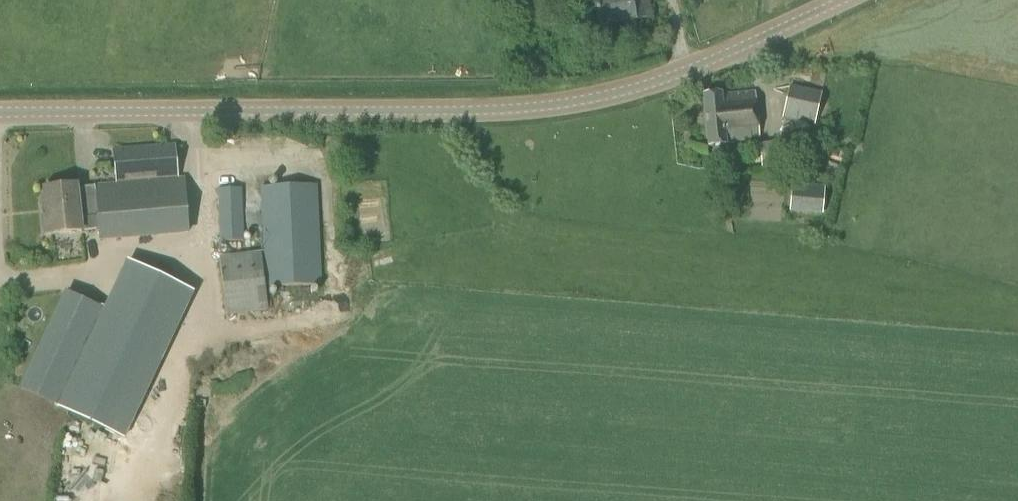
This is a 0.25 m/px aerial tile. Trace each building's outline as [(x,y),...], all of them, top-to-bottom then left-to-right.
[(598,27),(652,17),(648,0),(593,0),(598,27)] [(814,126),(822,93),(789,86),(782,119),(814,126)] [(708,147),(725,146),(724,140),(759,137),(755,93),(704,98),(708,147)] [(761,168),(789,165),(787,141),(759,144),(761,168)] [(175,146),(113,150),(115,179),(177,174),(175,146)] [(44,217),(40,218),(43,238),(83,234),(82,216),(98,215),(100,241),(189,233),(184,173),(94,181),(94,184),(94,185),(96,197),(96,207),(94,207),(82,209),(82,207),(78,207),(78,206),(44,209),(44,217)] [(41,189),(44,209),(78,206),(78,207),(82,207),(82,209),(94,207),(96,207),(96,197),(94,185),(94,184),(41,189)] [(261,252),(209,258),(216,317),(267,310),(265,288),(322,285),(317,185),(259,188),(261,252)] [(821,215),(824,188),(793,185),(791,212),(821,215)] [(220,243),(244,242),(241,188),(217,189),(220,243)] [(388,238),(386,191),(355,192),(357,239),(388,238)] [(64,291),(18,389),(54,406),(100,308),(64,291)]
